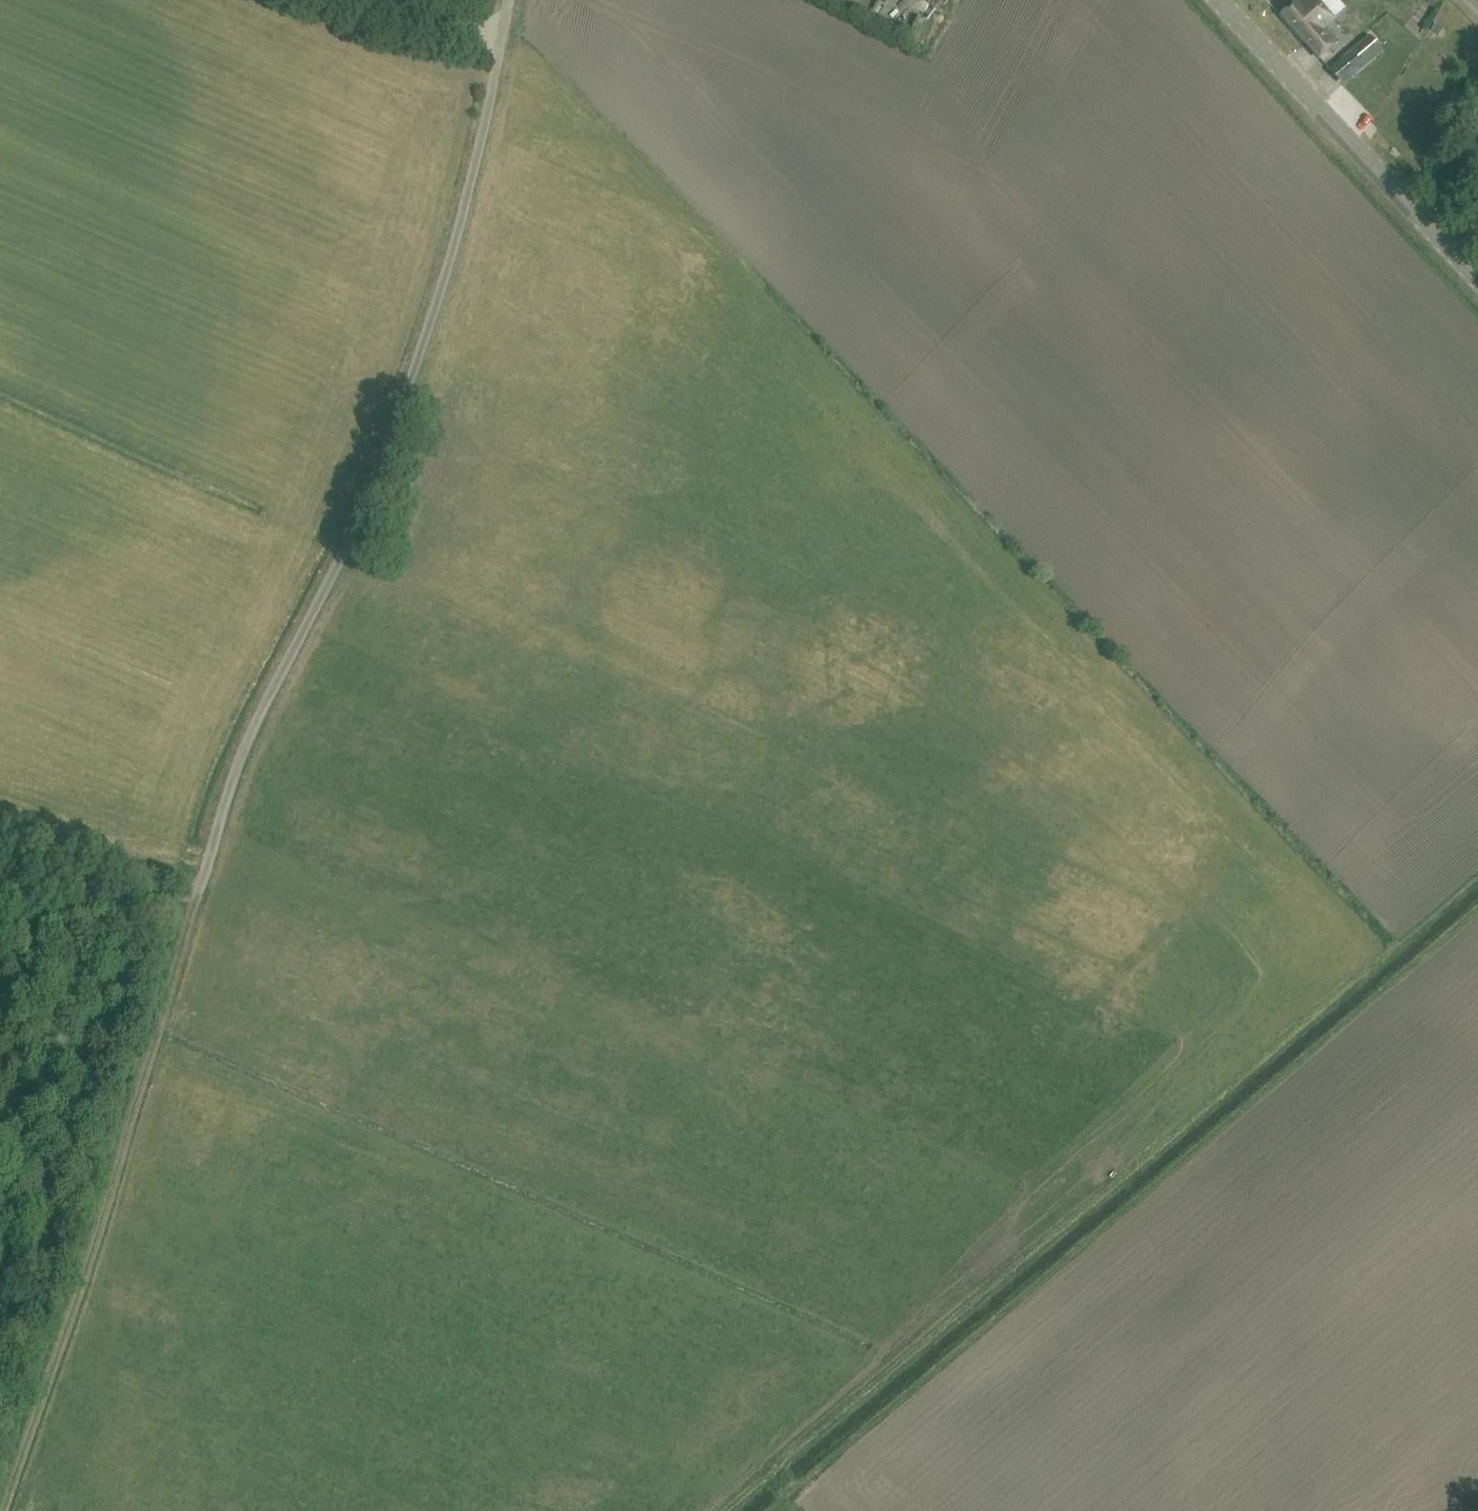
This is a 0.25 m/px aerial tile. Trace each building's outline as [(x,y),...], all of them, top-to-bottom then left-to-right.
[(1317,0),(1308,0),(1300,7),(1296,2),(1281,15),(1319,58),(1336,44),(1323,28),(1333,19),(1317,0)] [(1397,31),(1389,21),(1341,59),(1354,75),(1394,43),(1390,37),(1397,31)] [(1443,73),(1454,64),(1446,55),(1435,64),(1443,73)]
